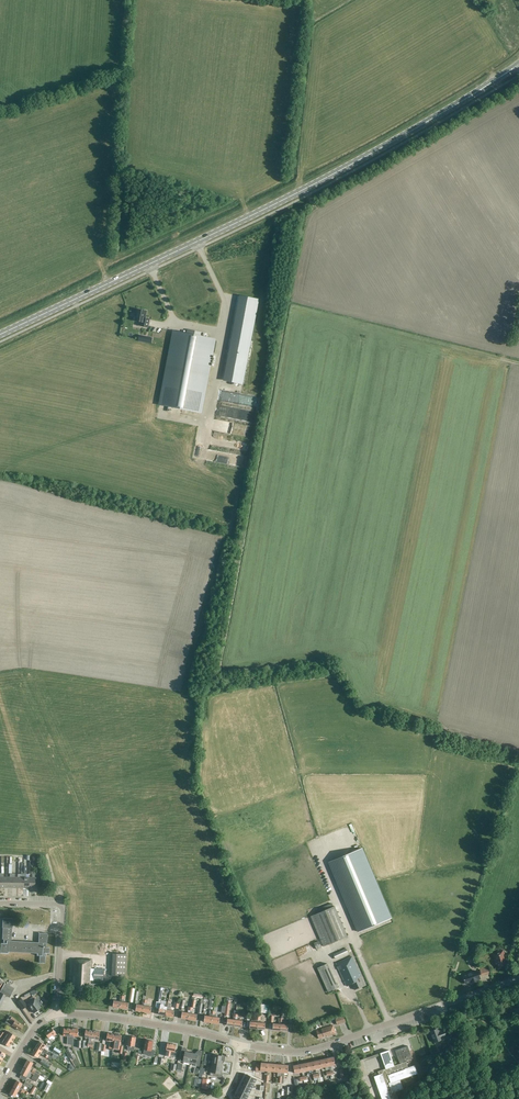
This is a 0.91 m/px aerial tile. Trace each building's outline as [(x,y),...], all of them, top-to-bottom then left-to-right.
[(259,300),(240,296),(229,355),(248,359),(259,300)] [(138,310),(136,321),(142,323),(141,326),(148,328),(149,319),(145,318),(146,311),(138,310)] [(173,332),(159,405),(201,413),(215,340),(173,332)] [(391,918),(362,849),(329,862),(358,932),(391,918)] [(115,894),(114,903),(129,904),(130,893),(125,893),(125,890),(120,890),(120,895),(115,894)] [(323,947),(329,944),(347,936),(334,906),(310,916),(323,947)] [(50,947),(46,947),(46,943),(47,943),(47,933),(39,933),(38,943),(11,941),(12,929),(13,919),(3,918),(2,928),(3,928),(2,939),(3,940),(3,943),(1,943),(0,953),(8,954),(8,952),(37,953),(37,956),(39,956),(39,963),(45,963),(46,953),(49,954),(50,947)] [(319,941),(314,943),(317,949),(322,947),(319,941)] [(346,949),(333,954),(335,959),(348,953),(346,949)] [(503,950),(492,954),(496,964),(497,964),(498,969),(507,966),(505,961),(506,960),(503,950)] [(126,954),(113,954),(112,979),(119,980),(119,976),(125,976),(126,954)] [(352,956),(336,964),(346,986),(351,983),(354,989),(363,985),(359,977),(361,976),(352,956)] [(80,960),(75,960),(73,984),(74,984),(74,992),(89,993),(89,985),(90,985),(91,980),(103,981),(104,969),(91,969),(92,960),(80,959),(80,960)] [(327,963),(317,968),(328,992),(338,987),(327,963)] [(483,967),(479,969),(481,976),(489,974),(487,967),(483,969),(483,967)] [(462,975),(465,984),(470,982),(471,983),(476,981),(475,980),(480,979),(478,971),(472,973),(472,972),(462,975)] [(5,996),(9,998),(11,995),(14,988),(5,983),(0,992),(0,993),(0,1005),(5,996)] [(120,999),(119,1001),(114,1000),(113,1006),(120,1008),(122,996),(120,995),(120,999)] [(124,1002),(124,999),(125,996),(122,996),(120,1008),(128,1009),(129,1003),(124,1002)] [(142,1005),(137,1004),(136,1006),(136,1010),(143,1011),(145,1000),(146,996),(143,996),(143,999),(142,1002),(143,1002),(142,1005)] [(34,998),(32,997),(30,999),(31,1001),(26,1004),(33,1013),(41,1007),(34,998)] [(192,1013),(193,1011),(193,1007),(194,1008),(196,1000),(196,998),(193,997),(193,1000),(192,1004),(192,1006),(191,1006),(189,1019),(196,1020),(197,1014),(192,1013)] [(22,998),(17,1001),(22,1008),(27,1005),(22,998)] [(147,1006),(147,1003),(148,1000),(145,1000),(143,1011),(151,1013),(152,1007),(147,1006)] [(161,1002),(160,1002),(160,1005),(159,1008),(158,1014),(166,1015),(168,1003),(166,1003),(161,1002)] [(169,1010),(170,1007),(171,1004),(168,1003),(166,1015),(173,1017),(174,1010),(169,1010)] [(188,1010),(188,1013),(182,1012),(181,1018),(189,1019),(191,1006),(189,1006),(188,1010)] [(215,1014),(216,1011),(216,1010),(216,1008),(214,1007),(214,1011),(213,1011),(211,1023),(219,1024),(220,1018),(216,1017),(217,1014),(215,1014)] [(204,1022),(211,1023),(213,1011),(211,1010),(211,1013),(210,1013),(209,1016),(205,1016),(204,1022)] [(234,1017),(233,1019),(227,1019),(227,1025),(234,1026),(236,1014),(233,1014),(233,1017),(234,1017)] [(238,1020),(238,1017),(239,1014),(236,1014),(234,1026),(242,1027),(243,1021),(238,1020)] [(337,1025),(346,1022),(343,1015),(335,1018),(337,1025)] [(16,1020),(11,1016),(10,1016),(6,1020),(4,1024),(8,1027),(11,1024),(12,1024),(11,1025),(19,1031),(23,1025),(16,1020)] [(249,1028),(257,1028),(258,1016),(256,1016),(256,1018),(254,1018),(251,1018),(251,1022),(250,1021),(249,1028)] [(260,1022),(260,1020),(261,1020),(261,1016),(258,1016),(257,1028),(265,1029),(265,1023),(260,1022)] [(279,1021),(279,1024),(273,1023),(273,1030),(280,1030),(281,1018),(279,1018),(279,1021)] [(285,1024),(285,1022),(284,1021),(284,1018),(281,1018),(280,1030),(288,1031),(288,1025),(285,1024)] [(321,1029),(322,1029),(316,1031),(319,1039),(324,1037),(324,1036),(327,1035),(327,1036),(335,1034),(333,1025),(321,1029)] [(56,1034),(52,1027),(45,1032),(49,1038),(52,1035),(53,1036),(56,1034)] [(430,1031),(434,1042),(442,1040),(441,1038),(446,1036),(444,1030),(439,1031),(438,1028),(430,1031)] [(89,1038),(89,1042),(88,1042),(88,1046),(90,1047),(93,1030),(86,1029),(85,1037),(89,1038)] [(93,1043),(94,1039),(99,1039),(100,1031),(93,1030),(90,1047),(93,1047),(93,1043)] [(4,1033),(1,1031),(0,1033),(0,1034),(4,1037),(12,1042),(16,1036),(8,1031),(7,1033),(5,1031),(4,1033)] [(113,1050),(113,1049),(115,1034),(108,1033),(107,1041),(111,1041),(110,1050),(113,1050)] [(4,1037),(1,1042),(9,1047),(12,1042),(4,1037),(0,1034),(0,1037),(1,1038),(2,1035),(4,1037)] [(115,1034),(113,1049),(119,1050),(118,1053),(122,1053),(123,1047),(120,1046),(121,1043),(122,1035),(115,1034)] [(127,1045),(128,1045),(128,1050),(134,1050),(136,1037),(129,1036),(128,1040),(127,1040),(127,1045)] [(143,1054),(154,1056),(155,1050),(151,1050),(153,1041),(150,1040),(149,1039),(147,1039),(147,1040),(146,1040),(145,1042),(143,1054)] [(50,1053),(44,1048),(46,1045),(39,1041),(35,1047),(49,1056),(50,1053)] [(165,1056),(175,1057),(176,1052),(175,1052),(176,1044),(167,1043),(166,1051),(165,1052),(165,1054),(165,1056)] [(40,1053),(47,1058),(51,1061),(52,1058),(49,1056),(35,1047),(31,1053),(38,1057),(40,1053)] [(66,1049),(69,1055),(72,1059),(75,1058),(72,1053),(69,1047),(66,1049)] [(382,1098),(398,1098),(396,1091),(403,1088),(399,1079),(417,1073),(415,1065),(408,1068),(406,1062),(394,1066),(389,1050),(380,1053),(386,1069),(378,1071),(379,1075),(374,1077),(382,1098)] [(183,1062),(189,1063),(191,1053),(185,1051),(185,1053),(181,1052),(180,1061),(183,1061),(183,1062)] [(198,1054),(191,1053),(189,1063),(196,1064),(195,1066),(199,1066),(201,1056),(197,1056),(198,1054)] [(212,1059),(211,1065),(221,1067),(222,1060),(221,1060),(221,1056),(213,1054),(212,1059)] [(334,1057),(327,1059),(328,1066),(329,1066),(335,1065),(334,1057)] [(42,1059),(40,1062),(40,1063),(49,1068),(51,1065),(42,1059)] [(320,1060),(322,1068),(325,1067),(326,1070),(329,1069),(329,1066),(328,1066),(327,1059),(320,1060)] [(28,1060),(24,1066),(35,1072),(36,1070),(33,1069),(31,1067),(33,1063),(28,1060)] [(320,1060),(314,1061),(315,1069),(322,1068),(320,1060)] [(314,1061),(307,1063),(309,1070),(315,1069),(314,1061)] [(261,1072),(261,1070),(267,1071),(268,1063),(261,1063),(261,1065),(256,1065),(256,1071),(261,1072)] [(307,1063),(300,1064),(302,1072),(309,1070),(307,1063)] [(294,1066),(295,1073),(302,1072),(300,1064),(294,1066)] [(211,1065),(210,1075),(218,1076),(219,1073),(220,1073),(221,1067),(211,1065)] [(283,1083),(284,1072),(288,1073),(289,1065),(282,1065),(280,1083),(282,1083),(283,1083)] [(40,1076),(35,1073),(35,1072),(24,1066),(20,1073),(26,1076),(29,1078),(30,1077),(31,1075),(31,1074),(31,1073),(34,1075),(33,1076),(38,1078),(40,1076)] [(247,1076),(245,1081),(254,1086),(256,1081),(247,1076)] [(208,1089),(209,1079),(202,1078),(201,1088),(208,1089)] [(23,1089),(20,1088),(22,1083),(17,1080),(13,1087),(25,1093),(26,1091),(23,1089)] [(245,1081),(242,1086),(251,1091),(254,1086),(245,1081)] [(242,1086),(240,1091),(249,1096),(251,1091),(242,1086)] [(23,1095),(25,1093),(13,1087),(10,1094),(15,1097),(17,1093),(20,1095),(21,1094),(23,1095)]
